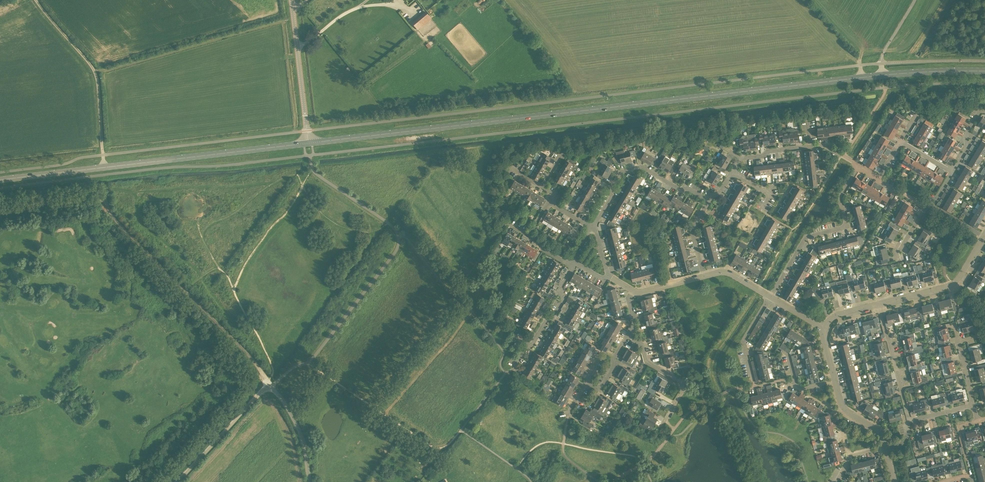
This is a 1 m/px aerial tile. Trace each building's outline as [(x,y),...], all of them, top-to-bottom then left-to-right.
[(418,19),(412,23),(417,30),(431,18),(426,12),(423,14),(426,18),(421,22),(418,19)] [(905,117),(897,113),(893,120),(900,125),(901,124),(905,117)] [(966,118),(958,114),(955,118),(963,123),(963,122),(966,118)] [(965,125),(966,123),(963,122),(963,123),(955,118),(952,123),(960,128),(962,124),(965,125)] [(902,127),(903,125),(901,124),(900,125),(893,120),(890,125),(897,129),(900,125),(902,127)] [(933,124),(926,120),(924,123),(922,127),(921,127),(929,132),(932,127),(933,124)] [(957,132),(957,133),(959,135),(960,133),(958,131),(960,128),(952,123),(950,128),(957,132)] [(895,134),(894,135),(897,136),(898,134),(895,133),(897,129),(890,125),(887,129),(895,134)] [(921,127),(922,127),(919,125),(918,127),(921,128),(919,132),(926,137),(929,132),(921,127)] [(954,137),(957,133),(957,132),(950,128),(947,133),(954,137)] [(794,132),(788,133),(789,142),(798,141),(797,129),(794,129),(794,132)] [(884,134),(892,139),(894,135),(895,134),(887,129),(884,134)] [(789,142),(788,133),(786,133),(785,130),(779,131),(780,137),(783,137),(783,143),(789,142)] [(774,135),(768,135),(769,144),(775,144),(775,138),(778,138),(777,131),(774,132),(774,135)] [(916,137),(924,141),(926,137),(919,132),(916,136),(914,134),(913,136),(915,138),(916,137)] [(763,145),(769,144),(768,135),(762,136),(762,133),(759,133),(760,140),(763,139),(763,145)] [(758,143),(757,134),(748,135),(750,150),(756,149),(755,143),(758,143)] [(744,150),(750,150),(748,135),(742,136),(743,138),(739,139),(740,147),(743,146),(744,150)] [(889,140),(882,136),(879,141),(886,145),(887,144),(889,140)] [(926,144),(925,142),(924,141),(916,137),(915,138),(913,142),(921,146),(923,147),(924,147),(926,144)] [(957,142),(949,137),(946,142),(954,147),(955,146),(957,142)] [(886,145),(879,141),(877,140),(875,142),(877,143),(876,145),(884,150),(886,146),(888,148),(890,146),(887,144),(886,145)] [(954,147),(946,142),(944,147),(951,151),(954,148),(956,149),(957,147),(955,146),(954,147)] [(977,143),(976,145),(977,146),(976,147),(978,148),(976,150),(984,155),(984,153),(984,149),(979,145),(980,144),(977,143)] [(881,155),(880,155),(883,157),(884,155),(881,154),(884,150),(876,145),(873,150),(881,155)] [(938,156),(946,161),(948,157),(949,156),(941,151),(936,149),(933,147),(931,149),(935,151),(940,154),(938,156)] [(951,151),(944,147),(941,151),(949,156),(948,157),(951,158),(952,157),(949,155),(951,151)] [(878,159),(880,155),(881,155),(873,150),(871,148),(868,153),(870,155),(878,159)] [(641,159),(645,161),(651,152),(647,149),(645,152),(642,151),(639,156),(641,158),(641,159)] [(627,161),(625,153),(624,150),(616,152),(616,155),(618,160),(621,160),(622,163),(627,161)] [(718,158),(721,159),(728,164),(731,159),(726,156),(728,153),(723,150),(718,158)] [(974,155),(981,159),(984,155),(976,150),(974,154),(972,152),(970,154),(973,156),(974,155)] [(630,152),(625,153),(627,161),(632,160),(631,157),(634,156),(633,151),(629,151),(630,152)] [(656,154),(651,152),(645,161),(650,164),(651,163),(653,165),(657,158),(655,156),(656,154)] [(539,161),(547,165),(549,161),(553,164),(555,160),(551,157),(543,153),(542,156),(540,155),(537,160),(539,161)] [(870,155),(868,153),(865,158),(868,159),(875,164),(876,163),(878,159),(870,155)] [(901,163),(906,166),(911,158),(906,155),(901,163)] [(971,159),(978,164),(981,159),(974,155),(973,156),(971,159)] [(659,167),(663,170),(670,159),(665,156),(662,160),(660,159),(656,164),(659,166),(659,167)] [(567,160),(566,160),(563,165),(571,170),(574,171),(575,170),(575,171),(578,166),(574,164),(576,162),(568,158),(567,160)] [(602,163),(599,167),(602,169),(609,173),(612,168),(609,167),(611,164),(607,162),(607,161),(602,158),(600,162),(602,163)] [(877,166),(879,164),(876,163),(875,164),(868,159),(865,158),(863,161),(863,163),(865,164),(873,169),(875,165),(877,166)] [(915,161),(916,161),(918,159),(916,158),(914,160),(911,158),(906,166),(911,169),(915,161)] [(675,161),(670,159),(663,170),(668,172),(671,173),(674,167),(672,166),(675,161)] [(725,168),(728,164),(721,159),(718,164),(716,162),(714,165),(719,168),(721,166),(725,168)] [(976,169),(978,164),(971,159),(968,164),(976,169)] [(547,165),(539,161),(536,166),(544,170),(547,165)] [(677,172),(682,175),(686,168),(682,165),(683,163),(680,161),(677,166),(680,168),(677,172)] [(915,161),(911,169),(916,171),(920,164),(916,161),(915,161)] [(927,164),(925,163),(924,166),(925,166),(920,174),(925,177),(929,169),(926,167),(927,164)] [(925,166),(924,166),(920,164),(916,171),(920,174),(925,166)] [(571,170),(563,165),(561,170),(568,175),(571,170)] [(688,165),(686,168),(682,175),(687,178),(690,173),(692,175),(695,170),(693,168),(688,165)] [(544,170),(536,166),(533,171),(541,175),(544,170)] [(973,171),(965,166),(963,170),(962,171),(970,176),(973,171)] [(714,171),(711,176),(718,180),(721,175),(717,172),(718,170),(713,167),(711,170),(714,171)] [(609,173),(602,169),(600,173),(599,173),(597,175),(603,178),(604,176),(607,177),(609,173)] [(934,172),(935,172),(936,170),(935,169),(933,171),(929,169),(925,177),(930,180),(934,172)] [(960,176),(967,180),(970,176),(962,171),(963,170),(960,169),(959,170),(962,172),(960,176)] [(568,175),(561,170),(558,175),(565,180),(568,175)] [(538,180),(541,175),(533,171),(530,176),(538,180)] [(934,172),(930,180),(934,182),(939,175),(935,172),(934,172)] [(645,180),(635,174),(634,177),(628,174),(627,176),(629,177),(640,184),(642,185),(645,180)] [(562,185),(565,180),(558,175),(555,180),(562,185)] [(594,175),(590,183),(598,187),(601,182),(595,179),(597,177),(594,175)] [(944,178),(939,175),(934,182),(939,185),(944,178)] [(716,185),(718,180),(711,176),(709,180),(706,179),(704,181),(709,185),(711,182),(716,185)] [(955,178),(954,180),(956,181),(957,180),(965,185),(967,180),(960,176),(957,179),(955,178)] [(629,184),(637,189),(640,184),(629,177),(628,180),(631,182),(629,184)] [(853,180),(851,183),(853,184),(852,186),(857,188),(861,181),(860,180),(856,178),(855,180),(853,180)] [(864,179),(862,178),(860,180),(861,181),(857,188),(861,191),(866,184),(862,181),(864,179)] [(510,188),(515,191),(520,183),(515,180),(510,188)] [(954,185),(962,190),(965,185),(957,180),(956,181),(954,185)] [(736,183),(735,186),(746,192),(749,187),(741,182),(739,185),(736,183)] [(520,194),(525,186),(520,183),(515,191),(520,194)] [(598,187),(590,183),(587,188),(595,192),(598,187)] [(870,186),(866,184),(861,191),(866,194),(871,186),(872,187),(873,184),(871,183),(870,186)] [(623,187),(634,194),(637,189),(629,184),(628,187),(625,185),(623,187)] [(525,197),(530,189),(525,186),(520,194),(525,197)] [(647,195),(652,198),(659,188),(656,186),(654,189),(652,188),(647,195)] [(657,201),(662,193),(659,192),(662,187),(660,186),(659,188),(652,198),(657,201)] [(735,193),(743,197),(746,192),(735,186),(733,188),(736,190),(735,193)] [(792,187),(791,189),(801,196),(805,191),(797,186),(795,189),(792,187)] [(875,189),(872,187),(871,186),(866,194),(871,197),(875,189)] [(623,194),(631,199),(634,194),(623,187),(622,190),(625,192),(623,194)] [(595,192),(587,188),(584,192),(592,197),(595,192)] [(961,193),(954,188),(951,192),(951,193),(958,198),(961,193)] [(530,200),(535,192),(530,189),(525,197),(524,200),(529,202),(530,200)] [(791,196),(799,201),(801,196),(791,189),(789,192),(792,194),(791,196)] [(880,192),(879,191),(875,189),(871,197),(875,199),(880,192)] [(882,190),(880,189),(879,191),(880,192),(875,199),(880,202),(885,194),(881,192),(882,190)] [(662,204),(668,193),(669,191),(667,190),(664,195),(662,193),(657,201),(662,204)] [(948,198),(956,202),(958,198),(951,193),(951,192),(949,191),(948,193),(950,194),(948,198)] [(535,203),(540,195),(535,192),(530,200),(535,203)] [(592,197),(584,192),(581,197),(589,202),(592,197)] [(668,193),(662,204),(667,207),(669,204),(672,199),(669,198),(671,195),(668,193)] [(729,196),(740,202),(743,197),(735,193),(734,195),(730,193),(729,196)] [(617,197),(628,203),(631,199),(623,194),(622,196),(619,195),(617,197)] [(889,197),(885,194),(880,202),(885,205),(889,197)] [(545,198),(540,195),(535,203),(543,207),(544,205),(542,203),(545,198)] [(669,204),(674,207),(680,196),(678,195),(676,198),(673,196),(672,199),(669,204)] [(679,210),(683,202),(681,201),(683,196),(681,195),(680,196),(674,207),(679,210)] [(729,202),(737,207),(740,202),(729,196),(728,198),(731,200),(729,202)] [(785,199),(796,206),(799,201),(791,196),(789,199),(786,197),(785,199)] [(589,202),(581,197),(578,202),(586,207),(589,202)] [(617,197),(616,200),(619,201),(618,204),(625,208),(628,203),(617,197)] [(945,203),(953,207),(956,202),(948,198),(946,202),(943,200),(942,202),(945,203)] [(684,213),(690,202),(691,200),(688,199),(686,204),(683,202),(679,210),(684,213)] [(785,206),(793,211),(796,206),(785,199),(783,202),(786,203),(785,206)] [(583,212),(586,207),(578,202),(575,207),(583,212)] [(692,204),(690,202),(684,213),(689,216),(693,208),(691,207),(692,204)] [(723,205),(734,212),(737,207),(729,202),(728,205),(725,203),(723,205)] [(913,206),(905,202),(902,207),(910,211),(910,210),(913,206)] [(849,211),(850,214),(862,211),(861,205),(857,206),(857,203),(851,204),(853,210),(849,211)] [(942,207),(950,212),(953,207),(945,203),(942,207)] [(612,207),(622,213),(625,208),(618,204),(616,206),(613,204),(612,207)] [(723,212),(731,217),(734,212),(723,205),(722,208),(725,210),(723,212)] [(779,209),(790,215),(793,211),(785,206),(784,208),(781,207),(779,209)] [(612,214),(620,218),(622,213),(612,207),(610,209),(613,211),(612,214)] [(912,214),(913,212),(910,210),(910,211),(902,207),(899,212),(907,216),(909,212),(912,214)] [(787,221),(790,215),(779,209),(778,211),(781,213),(779,216),(787,221)] [(977,209),(974,214),(982,218),(984,214),(984,215),(984,213),(984,214),(977,209)] [(544,213),(541,218),(548,223),(553,215),(548,212),(546,214),(544,213)] [(728,222),(731,217),(723,212),(722,215),(721,214),(718,220),(724,223),(726,221),(728,222)] [(904,221),(904,222),(906,223),(907,221),(905,220),(907,216),(899,212),(897,216),(904,221)] [(610,219),(607,224),(615,225),(616,223),(620,218),(612,214),(610,216),(608,218),(610,219)] [(979,223),(979,224),(981,225),(982,223),(980,222),(982,218),(974,214),(972,218),(979,223)] [(553,215),(548,223),(553,226),(558,218),(553,215)] [(853,225),(865,222),(864,216),(855,219),(856,221),(852,222),(853,225)] [(894,221),(901,226),(904,222),(904,221),(897,216),(894,221)] [(558,218),(553,226),(558,228),(563,221),(558,218)] [(767,219),(766,222),(777,228),(780,223),(772,218),(770,221),(767,219)] [(969,223),(976,228),(979,224),(979,223),(972,218),(969,223)] [(563,221),(558,228),(563,231),(568,224),(563,221)] [(888,225),(890,226),(888,231),(896,235),(900,227),(890,221),(888,225)] [(766,228),(774,233),(777,228),(766,222),(764,224),(767,226),(766,228)] [(867,228),(865,222),(853,225),(854,228),(857,227),(859,233),(863,232),(862,229),(867,228)] [(568,224),(563,231),(568,234),(573,226),(568,224)] [(615,227),(615,225),(607,224),(608,229),(607,229),(607,232),(608,232),(609,235),(617,232),(616,227),(615,227)] [(700,231),(701,234),(713,231),(711,225),(703,227),(703,230),(700,231)] [(578,229),(573,226),(568,234),(576,239),(577,236),(575,235),(578,229)] [(760,231),(771,238),(774,233),(766,228),(765,231),(762,229),(760,231)] [(896,235),(888,231),(884,228),(880,237),(891,243),(893,239),(893,240),(896,235)] [(684,230),(672,233),(674,239),(682,237),(682,234),(685,233),(684,230)] [(920,235),(931,241),(932,236),(934,233),(928,230),(926,232),(923,230),(920,235)] [(771,238),(760,231),(760,232),(758,231),(757,233),(762,236),(760,238),(768,243),(771,238)] [(607,241),(619,238),(617,232),(609,235),(609,237),(606,238),(607,241)] [(508,243),(513,236),(508,233),(502,243),(507,246),(508,243)] [(853,234),(850,234),(853,247),(859,245),(857,236),(854,237),(853,234)] [(919,243),(925,247),(927,245),(931,241),(920,235),(918,239),(921,241),(919,244),(919,243)] [(513,246),(518,238),(513,236),(508,243),(513,246)] [(704,245),(716,242),(714,236),(706,239),(706,241),(703,242),(704,245)] [(839,237),(842,249),(848,248),(845,239),(843,240),(842,237),(839,237)] [(517,252),(523,241),(518,238),(513,246),(512,249),(517,252)] [(754,241),(765,248),(768,243),(760,238),(759,240),(756,239),(754,241)] [(828,240),(831,252),(837,251),(834,242),(832,243),(831,239),(828,240)] [(523,252),(528,244),(523,241),(517,252),(522,254),(523,252)] [(687,241),(675,244),(676,250),(685,248),(684,245),(688,244),(687,241)] [(762,253),(765,248),(754,241),(753,244),(756,245),(754,248),(762,253)] [(610,252),(622,249),(620,243),(612,246),(612,248),(609,249),(610,252)] [(887,252),(885,243),(878,245),(875,246),(876,250),(877,250),(879,255),(887,252)] [(926,248),(925,247),(919,243),(917,246),(914,244),(911,249),(919,253),(921,249),(924,251),(926,248)] [(528,244),(523,252),(528,255),(532,247),(528,244)] [(818,247),(813,249),(817,255),(820,254),(820,255),(826,254),(823,245),(821,246),(820,245),(817,246),(818,247)] [(538,250),(532,247),(528,255),(533,258),(532,259),(535,261),(537,257),(534,255),(538,250)] [(706,256),(719,253),(717,247),(708,250),(709,252),(706,253),(706,256)] [(808,255),(806,258),(814,262),(817,257),(816,257),(817,255),(813,249),(810,253),(809,252),(807,255),(808,255)] [(916,257),(919,253),(911,249),(908,253),(909,254),(910,257),(910,258),(916,261),(918,258),(916,257)] [(690,252),(678,255),(679,261),(688,259),(687,256),(691,255),(690,252)] [(890,261),(889,258),(887,252),(879,255),(880,260),(875,261),(876,265),(882,263),(890,261)] [(720,259),(719,253),(706,256),(707,259),(711,258),(711,261),(720,259)] [(612,263),(625,260),(623,254),(614,257),(615,259),(612,260),(612,263)] [(734,263),(737,265),(741,257),(736,254),(734,258),(732,260),(730,265),(733,266),(734,263)] [(740,271),(746,260),(741,257),(737,265),(739,266),(737,269),(740,271)] [(800,257),(798,260),(800,261),(811,267),(814,262),(806,258),(805,260),(800,257)] [(552,259),(549,264),(557,269),(560,264),(552,259)] [(626,266),(625,260),(612,263),(613,266),(617,265),(617,268),(617,271),(624,269),(623,266),(626,266)] [(747,271),(751,263),(746,260),(740,271),(742,272),(744,269),(747,271)] [(800,268),(808,272),(811,267),(800,261),(799,263),(802,265),(800,268)] [(694,266),(693,263),(681,266),(682,272),(691,270),(690,267),(694,266)] [(750,277),(756,266),(751,263),(747,271),(749,272),(747,275),(750,277)] [(557,269),(549,264),(546,269),(554,274),(557,269)] [(652,276),(655,276),(652,264),(647,265),(647,268),(650,280),(653,280),(652,276)] [(981,264),(978,269),(976,272),(984,277),(984,266),(981,264)] [(929,281),(927,272),(926,269),(922,270),(921,265),(917,266),(918,270),(918,273),(920,279),(923,278),(924,282),(929,281)] [(761,269),(756,266),(750,277),(752,278),(754,275),(757,277),(761,269)] [(650,280),(647,268),(642,270),(644,278),(647,278),(648,281),(650,280)] [(794,271),(805,277),(808,272),(800,268),(799,270),(796,268),(794,271)] [(554,274),(546,269),(543,274),(551,279),(554,274)] [(932,271),(927,272),(929,281),(934,279),(934,278),(937,277),(934,269),(931,269),(932,271)] [(920,279),(918,273),(918,270),(915,271),(910,272),(910,275),(911,276),(913,285),(918,284),(917,280),(920,279)] [(637,284),(639,283),(636,271),(630,273),(633,281),(636,281),(637,284)] [(795,277),(802,282),(805,277),(794,271),(793,273),(796,275),(795,277)] [(913,285),(911,276),(910,275),(908,275),(907,272),(901,273),(902,275),(902,277),(903,281),(904,283),(907,282),(908,286),(913,285)] [(572,282),(575,283),(580,274),(579,273),(578,275),(575,273),(569,282),(567,281),(565,286),(568,288),(570,283),(571,284),(572,282)] [(973,276),(975,277),(972,281),(979,286),(982,281),(984,279),(975,273),(973,276)] [(541,279),(548,283),(551,279),(543,274),(541,279)] [(582,275),(580,274),(575,283),(578,285),(576,287),(578,288),(584,278),(581,277),(582,275)] [(846,280),(841,281),(844,293),(849,292),(849,291),(851,289),(852,288),(848,274),(845,275),(846,280)] [(855,290),(860,289),(858,280),(857,277),(853,279),(852,278),(851,278),(850,274),(848,275),(848,274),(852,288),(853,288),(855,289),(855,290)] [(894,277),(894,278),(897,287),(902,286),(901,282),(903,281),(902,277),(902,275),(894,277)] [(789,281),(799,287),(802,282),(795,277),(793,280),(790,278),(789,281)] [(863,279),(858,280),(860,289),(865,288),(864,280),(866,280),(866,277),(863,277),(863,279)] [(587,280),(584,278),(578,288),(580,289),(582,287),(584,289),(590,279),(588,278),(587,280)] [(891,285),(891,288),(897,287),(894,278),(889,280),(889,278),(886,279),(888,286),(891,285)] [(538,284),(545,288),(548,283),(541,279),(538,284)] [(586,292),(588,293),(593,284),(590,282),(591,280),(590,279),(584,289),(587,290),(586,292)] [(886,290),(885,288),(888,286),(886,279),(883,280),(883,281),(878,282),(881,291),(886,290)] [(789,287),(797,292),(799,287),(789,281),(787,283),(790,285),(789,287)] [(836,282),(836,281),(833,282),(836,293),(837,292),(839,294),(844,293),(841,281),(836,282)] [(979,286),(972,281),(970,286),(968,285),(966,289),(970,291),(971,290),(976,293),(977,290),(979,291),(981,287),(979,286)] [(829,283),(829,285),(825,286),(828,297),(834,296),(833,295),(835,293),(836,293),(833,282),(829,283)] [(875,292),(881,291),(878,282),(873,284),(873,282),(870,283),(872,289),(874,289),(875,292)] [(550,298),(552,296),(544,291),(545,288),(538,284),(535,289),(548,296),(550,298)] [(593,284),(588,293),(590,294),(591,292),(593,294),(599,285),(597,284),(596,285),(593,284)] [(601,286),(599,285),(593,294),(596,296),(595,298),(597,299),(603,289),(600,288),(601,286)] [(828,297),(825,286),(816,288),(815,285),(812,289),(816,296),(820,294),(822,294),(823,298),(828,297)] [(783,290),(794,297),(797,292),(789,287),(787,290),(784,288),(783,290)] [(605,291),(606,293),(606,296),(609,295),(619,293),(618,291),(616,291),(616,288),(605,291)] [(791,302),(794,297),(783,290),(781,293),(784,295),(783,297),(791,302)] [(537,293),(534,299),(541,303),(544,298),(537,293)] [(607,299),(608,301),(618,298),(617,295),(619,295),(619,293),(609,295),(609,298),(607,299)] [(654,297),(653,294),(645,296),(645,299),(640,300),(641,303),(639,304),(640,306),(653,302),(652,298),(654,297)] [(541,303),(534,299),(531,303),(538,308),(541,303)] [(956,310),(954,302),(951,303),(950,299),(944,300),(947,309),(948,309),(949,310),(950,311),(953,310),(953,311),(956,310)] [(578,302),(575,307),(583,312),(585,313),(590,305),(580,300),(578,302)] [(947,309),(944,300),(938,302),(939,306),(937,307),(937,310),(939,316),(939,318),(942,317),(942,314),(947,312),(947,309)] [(654,307),(653,302),(640,306),(640,308),(642,307),(643,310),(648,309),(648,311),(654,310),(657,309),(656,307),(654,307)] [(528,308),(536,313),(538,308),(531,303),(528,308)] [(610,309),(610,312),(621,309),(620,306),(622,305),(621,303),(611,306),(612,309),(610,309)] [(932,303),(927,305),(929,314),(934,312),(935,317),(939,316),(937,310),(934,311),(932,303)] [(924,315),(929,314),(927,305),(921,306),(923,314),(920,314),(922,321),(925,320),(924,315)] [(583,312),(575,307),(572,312),(580,317),(583,312)] [(525,313),(533,318),(536,313),(528,308),(525,313)] [(909,309),(911,318),(912,320),(921,318),(919,313),(916,313),(915,308),(909,309)] [(905,316),(902,317),(903,322),(909,321),(908,319),(911,318),(909,309),(903,311),(905,316)] [(643,319),(643,321),(653,318),(652,313),(655,313),(654,310),(648,311),(643,313),(644,315),(645,318),(643,319)] [(569,317),(577,321),(580,317),(572,312),(569,317)] [(776,312),(773,317),(780,322),(783,317),(776,312)] [(898,312),(892,314),(894,322),(897,321),(898,324),(903,322),(902,317),(899,318),(898,312)] [(533,318),(525,313),(522,318),(530,323),(533,318)] [(891,323),(894,322),(892,314),(886,315),(887,321),(885,321),(886,327),(891,325),(891,323)] [(965,318),(966,323),(968,331),(974,330),(972,322),(975,322),(973,315),(970,316),(970,317),(965,318)] [(570,327),(572,329),(577,321),(569,317),(568,316),(567,316),(566,319),(567,320),(566,322),(571,325),(570,327)] [(770,322),(778,326),(780,322),(773,317),(770,322)] [(517,322),(518,322),(516,325),(524,330),(526,327),(527,328),(530,323),(522,318),(522,319),(520,318),(517,322)] [(613,318),(610,323),(612,325),(621,330),(622,328),(621,327),(623,323),(628,323),(629,320),(616,319),(616,320),(613,318)] [(652,324),(652,326),(658,325),(661,324),(660,321),(657,322),(657,320),(654,321),(653,318),(643,321),(644,323),(646,322),(647,325),(652,324)] [(874,319),(868,321),(870,328),(871,332),(877,331),(876,329),(879,329),(877,323),(875,324),(874,319)] [(963,333),(968,331),(966,323),(961,324),(960,319),(957,320),(958,326),(961,325),(963,333)] [(778,326),(770,322),(769,321),(766,326),(767,326),(775,331),(776,332),(777,332),(780,328),(778,326)] [(867,329),(870,328),(868,321),(862,322),(863,326),(860,327),(862,334),(868,333),(867,329)] [(853,323),(854,325),(849,326),(851,334),(856,332),(857,334),(860,333),(857,322),(853,323)] [(565,325),(564,327),(556,323),(553,328),(561,333),(563,334),(566,329),(568,330),(570,327),(565,325)] [(620,332),(621,330),(612,325),(611,327),(609,326),(608,328),(617,334),(619,331),(620,332)] [(661,327),(659,327),(658,325),(652,326),(653,329),(650,330),(650,333),(648,333),(649,335),(662,332),(661,327)] [(776,332),(775,331),(767,326),(766,326),(763,330),(772,336),(774,336),(776,332)] [(851,334),(849,326),(843,327),(844,331),(841,332),(842,338),(845,337),(845,335),(847,335),(849,341),(852,341),(851,334)] [(940,326),(934,328),(935,331),(936,331),(937,336),(940,335),(948,333),(947,327),(940,329),(940,326)] [(550,333),(558,337),(561,333),(553,328),(550,333)] [(617,337),(615,337),(617,334),(608,328),(606,330),(608,331),(607,334),(616,339),(617,337)] [(791,329),(786,336),(791,339),(795,332),(791,329)] [(760,335),(762,336),(769,340),(772,336),(763,330),(760,335)] [(795,332),(791,339),(796,342),(800,335),(795,332)] [(547,338),(555,342),(558,337),(550,333),(547,338)] [(605,333),(603,335),(602,337),(612,343),(613,340),(615,341),(616,339),(607,334),(605,333)] [(902,339),(903,344),(915,341),(913,333),(907,334),(908,337),(902,339)] [(943,340),(950,338),(948,333),(940,335),(937,336),(938,341),(937,341),(938,344),(942,343),(943,343),(944,343),(943,340)] [(800,335),(796,342),(801,346),(808,341),(804,338),(805,338),(800,335)] [(769,340),(762,336),(759,340),(767,345),(769,340)] [(601,339),(603,341),(601,343),(610,348),(611,347),(610,346),(612,343),(602,337),(601,339)] [(670,338),(671,337),(662,340),(663,342),(658,344),(658,346),(656,347),(657,349),(667,346),(667,343),(672,342),(670,338)] [(555,342),(547,338),(544,343),(552,347),(555,342)] [(757,346),(755,350),(760,350),(763,351),(767,345),(759,340),(756,345),(757,346)] [(878,343),(877,340),(871,342),(873,347),(874,347),(875,350),(883,348),(882,342),(878,343)] [(587,344),(586,347),(595,352),(596,350),(594,349),(596,346),(587,341),(585,343),(587,344)] [(808,341),(801,346),(802,347),(800,349),(801,353),(803,352),(812,350),(810,345),(808,341)] [(917,346),(915,341),(903,344),(904,350),(911,348),(912,351),(920,349),(919,346),(917,346)] [(541,348),(549,352),(552,347),(544,343),(541,348)] [(609,350),(610,348),(601,343),(600,346),(598,345),(597,347),(606,352),(608,349),(609,350)] [(837,349),(838,352),(850,349),(848,343),(840,345),(840,348),(837,349)] [(942,343),(938,344),(936,345),(937,348),(941,347),(942,352),(951,350),(949,344),(947,345),(946,344),(944,344),(943,343),(942,343)] [(973,345),(974,349),(969,350),(971,356),(980,354),(983,353),(981,347),(982,347),(981,344),(973,345)] [(594,354),(595,352),(586,347),(584,349),(582,348),(581,350),(591,356),(592,353),(594,354)] [(546,357),(549,352),(541,348),(538,353),(546,357)] [(628,348),(625,353),(633,358),(636,360),(639,355),(641,352),(635,349),(634,352),(628,348)] [(885,354),(883,348),(875,350),(876,354),(874,354),(876,359),(882,358),(881,355),(885,354)] [(906,356),(907,361),(916,359),(914,353),(920,352),(920,349),(912,351),(912,354),(906,356)] [(589,359),(591,356),(581,350),(580,352),(582,353),(580,356),(589,361),(590,360),(589,359)] [(763,351),(760,350),(755,350),(756,354),(755,354),(756,360),(765,357),(763,351)] [(942,352),(938,353),(940,358),(940,361),(946,360),(945,357),(952,355),(951,350),(942,352)] [(535,352),(532,357),(540,362),(543,357),(535,352)] [(678,352),(675,353),(675,352),(669,354),(670,356),(664,358),(665,361),(663,361),(664,363),(674,360),(673,357),(676,357),(679,356),(678,352)] [(636,360),(633,358),(625,353),(622,358),(628,361),(627,364),(632,367),(634,364),(634,365),(637,360),(636,360)] [(841,363),(853,360),(851,354),(843,357),(843,359),(840,360),(841,363)] [(981,359),(980,354),(971,356),(972,362),(977,361),(978,364),(984,362),(984,358),(981,359)] [(588,363),(589,361),(580,356),(579,359),(577,357),(576,360),(585,365),(587,362),(588,363)] [(540,362),(532,357),(529,362),(537,367),(540,362)] [(768,357),(765,357),(756,360),(758,365),(769,362),(768,357)] [(874,361),(877,370),(888,367),(887,361),(883,362),(882,359),(876,361),(874,361)] [(917,364),(916,359),(907,361),(909,366),(909,367),(909,368),(909,369),(909,370),(916,367),(922,366),(921,363),(917,364)] [(583,368),(585,365),(576,360),(573,364),(575,365),(584,371),(585,369),(583,368)] [(675,363),(674,360),(664,363),(664,365),(666,364),(667,367),(672,366),(673,369),(679,367),(678,363),(675,363)] [(944,369),(946,369),(955,366),(954,361),(947,363),(946,360),(940,361),(943,370),(944,369)] [(537,367),(529,362),(526,367),(534,372),(537,367)] [(769,362),(758,365),(759,370),(767,368),(771,367),(769,362)] [(979,368),(974,369),(976,375),(984,373),(984,364),(978,366),(979,368)] [(583,372),(584,371),(575,365),(573,368),(571,367),(570,369),(579,375),(581,371),(583,372)] [(843,374),(856,371),(854,365),(845,368),(846,370),(843,371),(843,374)] [(922,366),(916,367),(917,370),(910,372),(911,377),(920,375),(923,374),(921,369),(927,368),(926,365),(922,366)] [(950,376),(950,373),(956,372),(955,366),(946,369),(944,369),(946,374),(944,375),(945,378),(950,376)] [(531,376),(534,372),(526,367),(523,372),(528,375),(526,378),(531,380),(532,377),(531,376)] [(623,367),(620,372),(628,377),(631,372),(634,374),(636,371),(630,368),(629,370),(623,367)] [(890,373),(888,367),(877,370),(877,371),(877,370),(878,375),(880,376),(881,379),(886,377),(886,374),(890,373)] [(656,382),(664,387),(668,381),(666,376),(658,371),(656,374),(660,376),(656,382)] [(819,377),(817,371),(809,373),(811,382),(814,381),(818,380),(818,377),(819,377)] [(571,376),(569,378),(578,384),(579,382),(578,381),(580,378),(570,372),(569,375),(571,376)] [(628,377),(620,372),(617,376),(623,380),(622,383),(628,386),(632,379),(628,377)] [(976,375),(977,381),(982,380),(983,383),(984,383),(984,373),(976,375)] [(920,375),(911,377),(913,383),(919,381),(920,384),(928,382),(927,378),(925,377),(924,377),(923,374),(920,375)] [(846,385),(858,382),(857,376),(848,379),(849,381),(846,382),(846,385)] [(577,386),(578,384),(569,378),(568,381),(566,380),(564,382),(574,387),(576,385),(577,386)] [(893,387),(892,381),(888,382),(887,379),(874,382),(875,386),(881,385),(882,389),(893,387)] [(641,387),(651,393),(654,395),(657,390),(661,392),(664,387),(656,382),(654,381),(652,380),(649,385),(650,386),(648,388),(643,384),(641,387)] [(565,385),(564,388),(573,393),(574,391),(572,390),(574,387),(564,382),(563,384),(565,385)] [(613,383),(610,388),(621,395),(621,394),(622,395),(624,390),(627,391),(628,389),(621,384),(619,387),(613,383)] [(772,387),(771,384),(768,385),(773,402),(778,401),(777,398),(775,390),(772,391),(772,387)] [(762,390),(761,387),(759,388),(763,405),(768,404),(765,393),(763,393),(762,390)] [(895,393),(893,387),(882,389),(884,395),(885,395),(886,398),(891,397),(891,394),(895,393)] [(560,389),(559,391),(568,397),(570,394),(572,395),(573,393),(564,388),(562,390),(560,389)] [(617,402),(621,395),(610,388),(607,393),(614,396),(612,399),(617,402)] [(849,396),(861,393),(860,388),(851,390),(852,392),(848,393),(849,396)] [(956,389),(956,393),(959,401),(964,399),(963,395),(966,395),(965,389),(962,390),(961,388),(956,389)] [(780,389),(775,390),(777,398),(782,397),(782,398),(784,399),(789,391),(787,390),(785,393),(784,392),(781,393),(780,389)] [(560,394),(558,397),(567,402),(568,401),(567,400),(568,397),(559,391),(558,393),(560,394)] [(789,391),(784,399),(787,401),(786,402),(791,405),(797,395),(792,392),(792,393),(789,391)] [(939,394),(940,397),(937,398),(939,406),(945,404),(944,400),(947,400),(945,394),(944,394),(944,392),(939,394)] [(656,396),(654,395),(651,393),(647,399),(650,401),(648,404),(657,409),(661,403),(654,399),(656,396)] [(791,405),(793,402),(797,405),(803,395),(801,393),(799,396),(797,395),(791,405)] [(863,399),(861,393),(849,396),(850,399),(853,398),(854,401),(863,399)] [(953,402),(959,401),(956,393),(951,394),(951,393),(948,393),(949,399),(952,398),(953,402)] [(934,407),(939,406),(937,398),(936,394),(931,396),(931,398),(928,398),(930,404),(933,403),(934,407)] [(566,404),(567,402),(558,397),(555,395),(552,400),(563,406),(565,403),(566,404)] [(753,405),(758,403),(756,395),(751,396),(751,397),(748,397),(748,398),(749,404),(750,406),(753,406),(753,405)] [(803,395),(797,405),(801,407),(805,400),(803,399),(805,396),(803,395)] [(597,401),(605,406),(606,404),(609,405),(610,405),(611,403),(612,401),(607,397),(605,400),(599,397),(597,401)] [(805,400),(801,407),(805,410),(811,400),(809,398),(807,401),(805,400)] [(920,400),(921,402),(918,403),(920,411),(926,409),(925,405),(928,405),(926,399),(920,400)] [(804,413),(808,415),(814,405),(812,404),(813,401),(811,400),(805,410),(804,413)] [(598,413),(599,413),(604,416),(609,408),(605,406),(597,401),(594,406),(600,410),(598,413)] [(863,411),(868,415),(872,408),(869,406),(870,404),(865,401),(862,406),(865,408),(863,411)] [(914,412),(920,411),(918,403),(912,404),(912,403),(909,403),(910,409),(913,408),(914,412)] [(818,408),(814,405),(808,415),(812,418),(813,416),(816,418),(818,417),(819,417),(818,414),(821,410),(818,408)] [(877,411),(872,408),(868,415),(873,418),(875,414),(878,416),(882,418),(883,415),(883,409),(882,409),(881,410),(878,409),(877,411)] [(900,411),(894,412),(896,420),(902,419),(901,415),(904,414),(902,408),(899,409),(900,411)] [(594,421),(599,413),(598,413),(593,410),(592,409),(590,411),(586,409),(583,414),(591,419),(594,421)] [(648,416),(646,419),(654,424),(657,419),(652,415),(653,413),(647,409),(644,414),(648,416)] [(819,417),(818,417),(819,422),(831,419),(829,414),(825,415),(825,412),(821,410),(818,414),(819,417)] [(890,422),(896,420),(894,412),(888,414),(888,412),(885,413),(886,419),(889,418),(890,422)] [(589,422),(591,419),(583,414),(580,419),(586,423),(584,425),(589,428),(592,424),(589,422)] [(651,429),(654,424),(646,419),(645,422),(642,420),(639,425),(644,428),(646,426),(651,429)] [(838,423),(835,423),(821,427),(822,432),(833,429),(832,427),(839,425),(838,423)] [(949,428),(944,429),(946,438),(946,440),(947,441),(954,439),(952,431),(949,432),(949,428)] [(834,431),(833,429),(822,432),(823,437),(822,437),(823,440),(837,436),(837,433),(835,434),(835,431),(834,431)] [(941,441),(946,440),(946,438),(944,429),(939,431),(940,434),(937,435),(939,442),(941,441)] [(976,430),(971,432),(973,440),(978,439),(978,441),(981,440),(979,433),(977,434),(976,430)] [(968,441),(973,440),(971,432),(966,433),(967,437),(964,437),(966,444),(969,443),(968,441)] [(931,433),(926,434),(929,445),(934,444),(934,443),(937,442),(935,436),(932,436),(931,433)] [(924,447),(924,446),(929,445),(926,434),(921,435),(922,439),(917,440),(919,448),(924,447)] [(826,442),(827,447),(838,444),(837,442),(838,442),(838,439),(837,436),(823,440),(824,443),(826,442)] [(845,448),(831,451),(832,456),(840,454),(840,452),(845,450),(845,448)] [(840,454),(832,456),(828,457),(830,462),(831,462),(832,465),(839,463),(838,460),(842,459),(840,454)] [(973,463),(984,459),(984,457),(983,458),(982,454),(973,457),(974,460),(972,461),(973,463)] [(960,461),(954,462),(956,470),(962,469),(961,465),(964,464),(962,458),(959,459),(960,461)] [(874,459),(868,460),(870,468),(874,467),(874,470),(875,470),(876,473),(882,472),(881,468),(880,468),(878,460),(875,461),(874,459)] [(940,466),(937,466),(939,475),(945,473),(944,469),(947,469),(945,460),(944,459),(942,460),(943,463),(940,464),(940,466)] [(951,472),(956,470),(954,462),(954,461),(948,462),(947,459),(945,460),(947,469),(950,468),(951,472)] [(865,473),(862,462),(857,463),(859,471),(862,470),(863,474),(865,473)] [(855,472),(859,471),(857,463),(851,465),(852,469),(849,470),(850,476),(856,475),(855,472)] [(934,476),(939,475),(937,466),(936,464),(931,465),(931,466),(928,467),(930,473),(933,472),(934,476)] [(920,469),(920,471),(922,479),(928,478),(927,474),(930,473),(928,467),(925,468),(925,467),(924,467),(920,468),(920,469)] [(917,481),(922,479),(920,471),(915,472),(914,471),(911,472),(913,477),(916,477),(917,481)]
